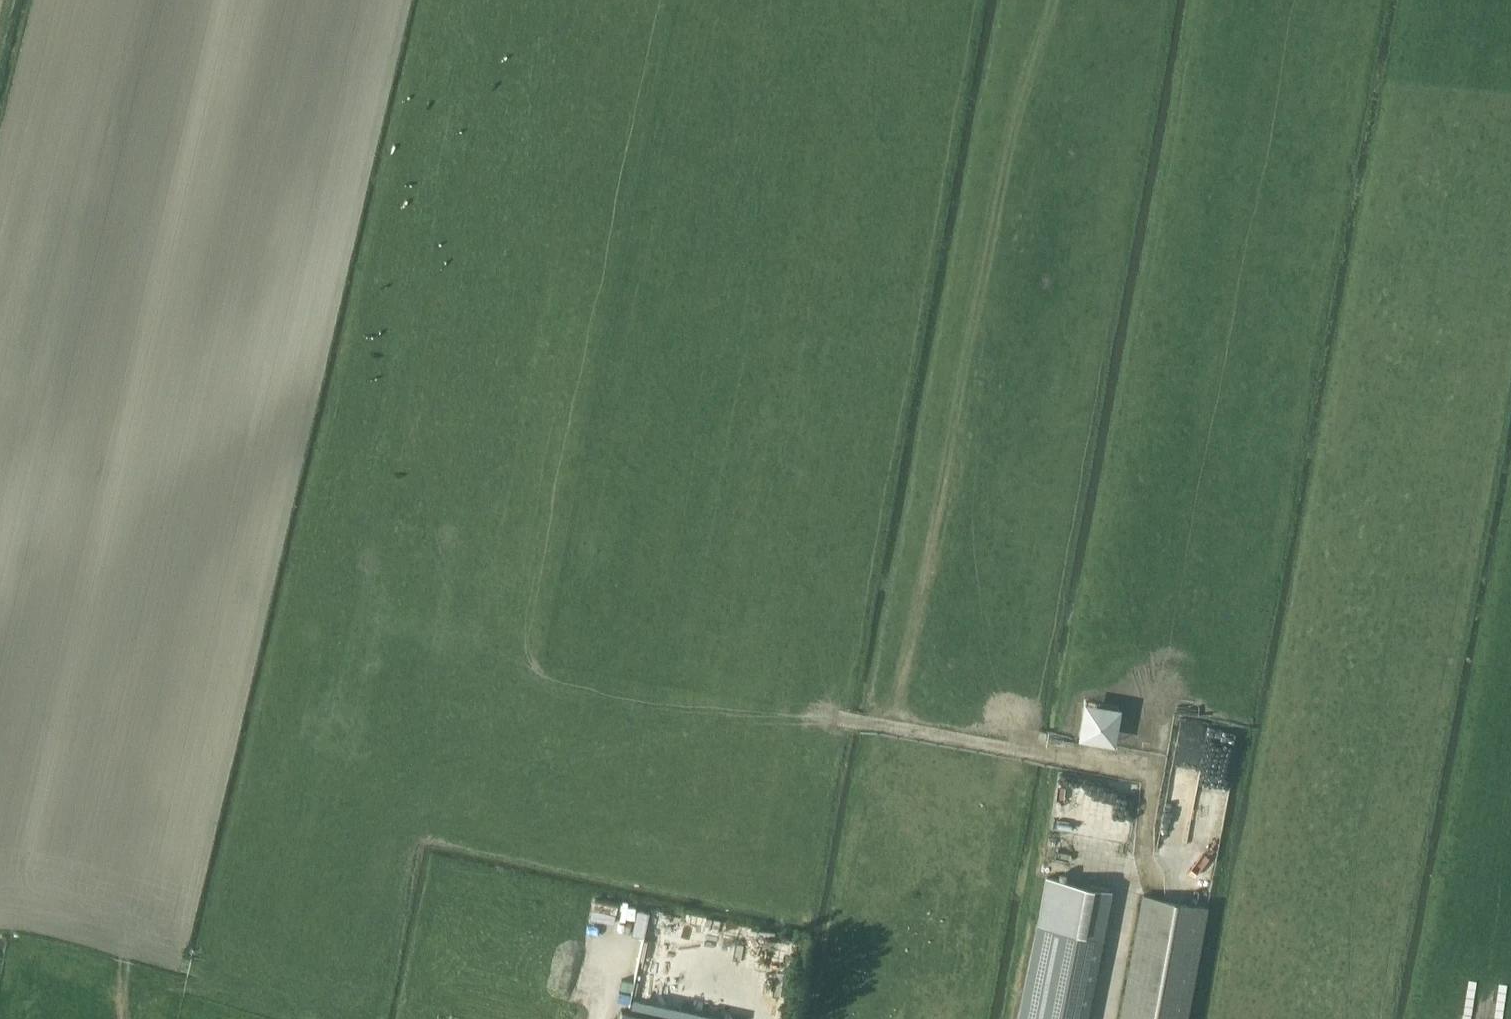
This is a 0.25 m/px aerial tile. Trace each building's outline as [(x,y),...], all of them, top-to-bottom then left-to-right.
[(1116,741),(1123,703),(1086,697),(1080,735),(1116,741)] [(1212,726),(1203,796),(1230,800),(1239,729),(1212,726)] [(1100,933),(1101,933),(1110,887),(1048,874),(1019,1018),(1083,1018),(1100,933)] [(1208,906),(1145,893),(1121,1018),(1186,1018),(1208,906)] [(780,930),(748,928),(746,959),(777,962),(780,930)] [(622,1010),(620,1018),(666,1018),(622,1010)]
